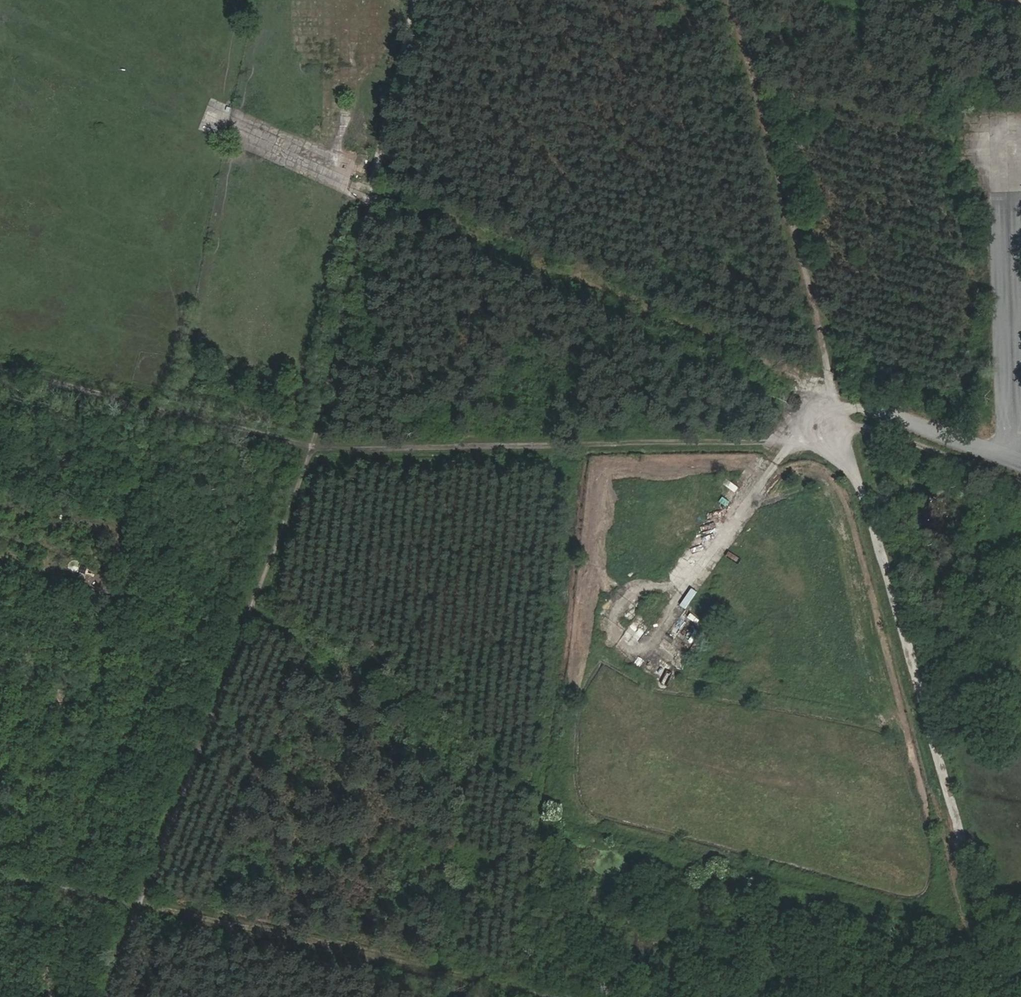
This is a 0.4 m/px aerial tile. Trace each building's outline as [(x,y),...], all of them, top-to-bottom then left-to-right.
[(207,109),(204,119),(215,122),(218,113),(207,109)]
